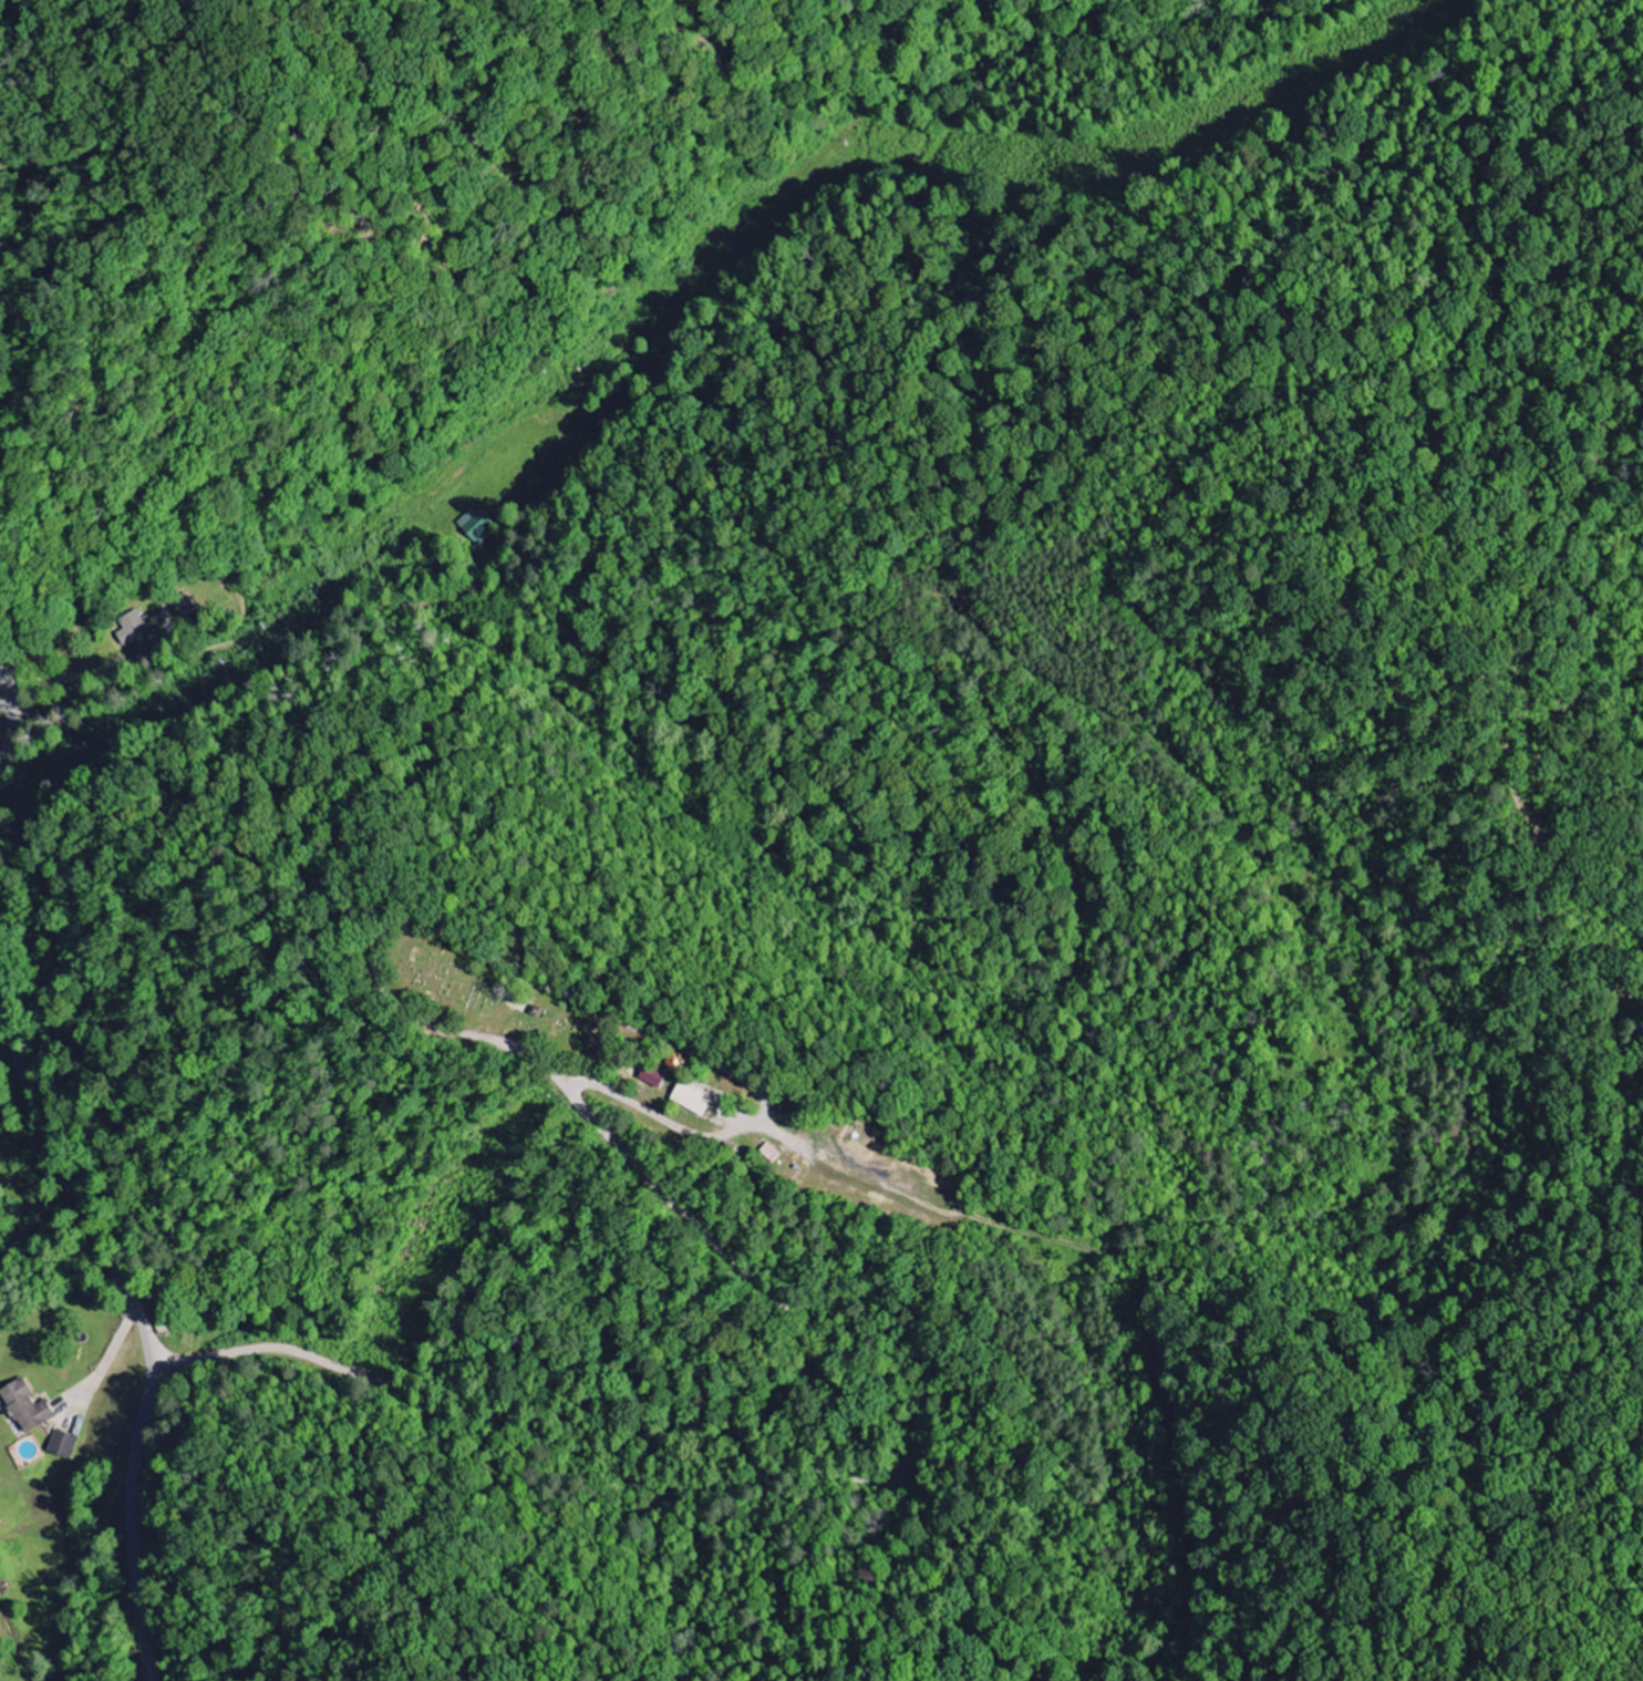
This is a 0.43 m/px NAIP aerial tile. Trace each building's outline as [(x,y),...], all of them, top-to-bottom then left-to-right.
[(496,525),(479,506),(458,525),(475,544),(496,525)] [(134,657),(154,650),(140,611),(120,618),(134,657)] [(659,1090),(666,1075),(646,1065),(639,1080),(659,1090)] [(703,1118),(714,1098),(682,1080),(671,1100),(703,1118)] [(38,1404),(22,1377),(0,1390),(0,1391),(25,1434),(55,1417),(46,1399),(38,1404)] [(77,1437),(55,1429),(47,1451),(69,1459),(77,1437)]
